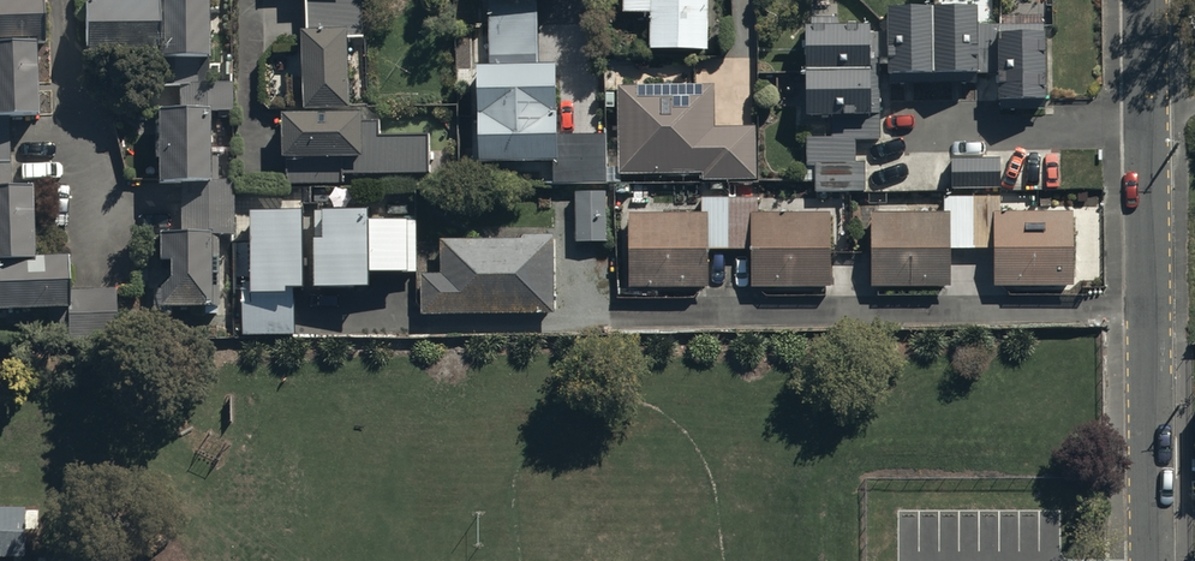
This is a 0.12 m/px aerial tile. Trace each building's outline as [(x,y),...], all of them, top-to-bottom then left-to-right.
[(66,307),(67,339),(126,337),(125,289),(68,291),(67,254),(32,255),(30,186),(8,187),(7,164),(6,118),(37,117),(34,42),(46,41),(44,0),(0,0),(0,310),(66,307)] [(206,0),(87,0),(88,52),(154,52),(154,58),(166,58),(165,86),(180,86),(180,111),(158,111),(157,182),(180,182),(179,233),(157,233),(156,260),(167,260),(166,278),(157,288),(157,307),(216,308),(217,235),(231,235),(232,182),(216,181),(216,156),(207,156),(207,111),(231,111),(231,84),(204,84),(206,0)] [(308,29),(301,30),(304,110),(350,108),(347,36),(363,36),(362,0),(307,0),(308,29)] [(486,0),(491,0),(491,66),(478,66),(478,163),(554,163),(554,183),(605,183),(605,134),(559,134),(559,68),(539,68),(539,0),(486,0)] [(708,0),(625,0),(625,12),(650,12),(649,49),(707,50),(708,0)] [(1044,99),(1044,23),(979,23),(979,7),(888,7),(888,75),(996,75),(996,98),(1044,99)] [(812,26),(806,26),(806,117),(871,117),(871,113),(878,113),(878,27),(838,27),(838,17),(812,17),(812,26)] [(754,181),(754,127),(715,127),(715,85),(618,87),(617,176),(699,176),(699,180),(754,181)] [(361,111),(283,113),(284,160),(286,160),(287,185),(343,184),(343,176),(424,174),(424,136),(378,137),(378,121),(361,122),(361,111)] [(830,138),(805,138),(805,165),(801,165),(801,179),(815,179),(815,193),(865,193),(865,166),(856,166),(856,148),(876,148),(876,140),(880,140),(880,127),(830,127),(830,138)] [(1000,156),(953,157),(953,188),(1000,187),(1000,156)] [(606,189),(573,190),(574,245),(608,244),(606,189)] [(831,212),(758,211),(758,200),(703,198),(703,214),(631,213),(629,285),(707,287),(708,248),(751,249),(750,285),(829,287),(831,212)] [(873,213),(872,286),(947,286),(948,249),(996,249),(996,287),(1073,288),(1074,213),(1003,212),(1003,199),(943,198),(943,214),(906,214),(906,199),(879,199),(879,213),(873,213)] [(370,273),(417,272),(416,247),(439,246),(439,229),(416,229),(416,221),(370,221),(370,211),(315,211),(316,290),(371,289),(370,273)] [(250,212),(251,283),(243,283),(244,334),(294,334),(293,289),(302,289),(301,212),(250,212)] [(420,274),(420,317),(552,314),(551,238),(442,240),(442,274),(420,274)] [(0,508),(0,554),(24,553),(24,508),(0,508)]
